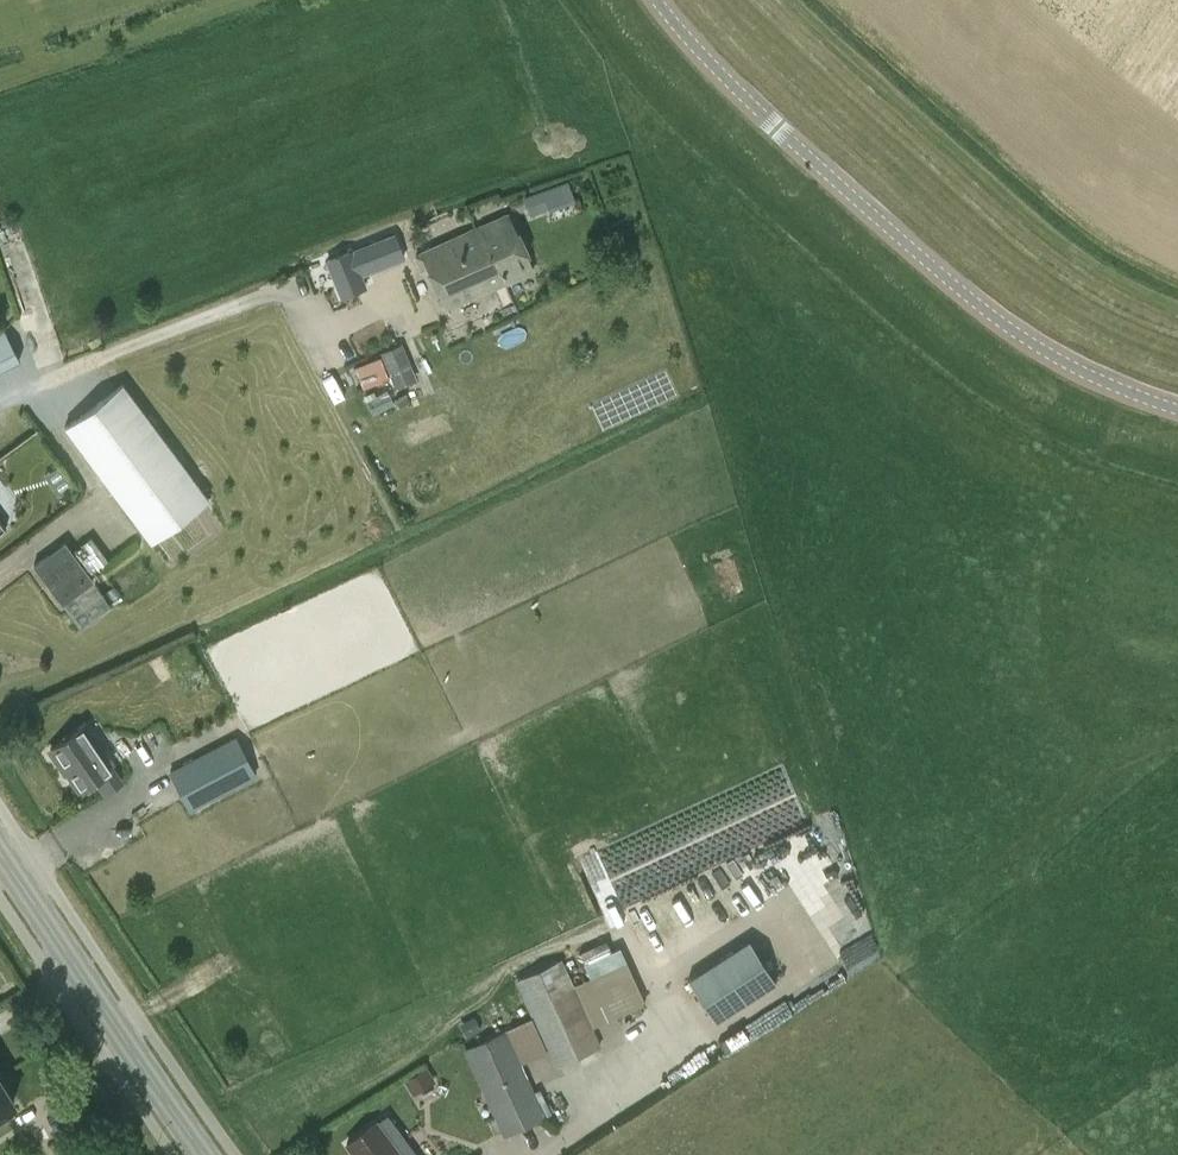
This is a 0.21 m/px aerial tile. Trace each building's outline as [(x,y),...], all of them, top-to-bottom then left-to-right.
[(527,214),(573,196),(566,178),(520,196),(527,214)] [(421,253),(446,308),(533,269),(509,214),(466,233),(421,253)] [(350,248),(357,268),(402,250),(393,230),(350,248)] [(0,325),(0,368),(18,359),(1,324),(0,325)] [(377,348),(387,386),(413,380),(403,342),(377,348)] [(210,501),(124,385),(66,428),(152,544),(210,501)] [(87,570),(105,557),(88,535),(71,548),(87,570)] [(93,579),(65,542),(35,566),(63,603),(93,579)] [(706,560),(718,599),(745,591),(734,552),(706,560)] [(105,791),(122,780),(113,768),(85,726),(51,750),(80,791),(97,779),(105,791)] [(171,772),(191,810),(255,776),(234,738),(171,772)] [(663,939),(690,929),(680,902),(653,912),(663,939)] [(688,979),(715,1020),(775,981),(748,940),(688,979)] [(649,1000),(630,959),(595,974),(614,1017),(649,1000)] [(593,1024),(562,960),(517,980),(536,1025),(554,1068),(601,1047),(593,1024)] [(464,1049),(503,1137),(545,1117),(507,1030),(464,1049)] [(424,1064),(402,1079),(411,1091),(433,1077),(424,1064)] [(0,1078),(0,1109),(14,1100),(0,1078)] [(346,1144),(354,1154),(401,1154),(376,1122),(346,1144)]
